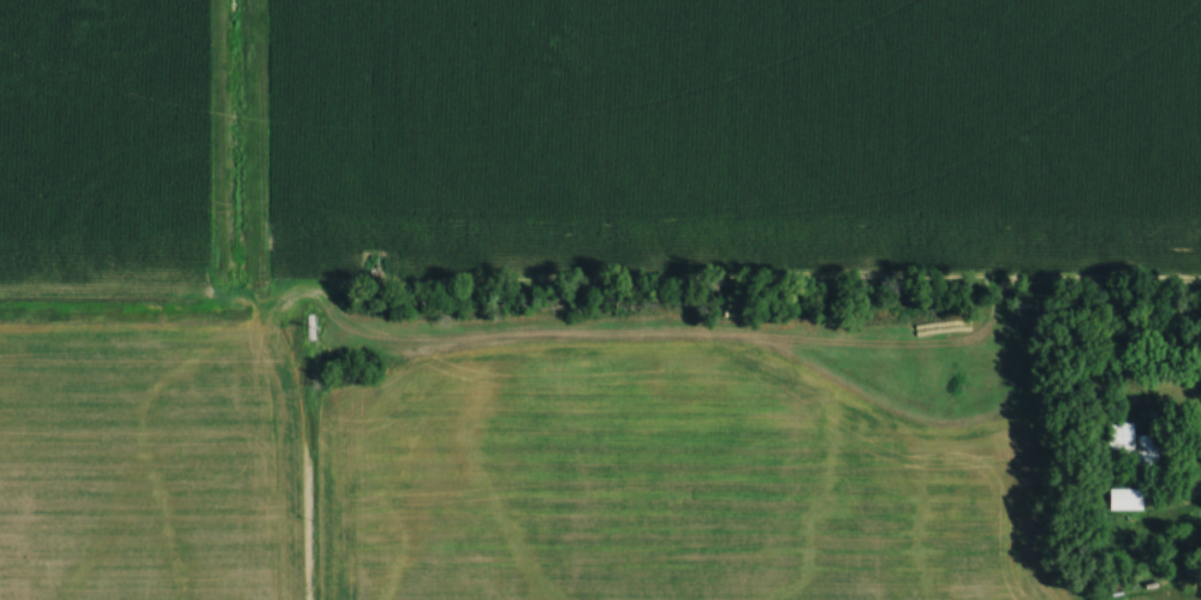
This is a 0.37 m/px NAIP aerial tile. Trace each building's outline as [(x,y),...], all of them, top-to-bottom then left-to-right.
[(1100,423),(1102,467),(1123,466),(1124,486),(1149,486),(1148,434),(1129,435),(1128,422),(1100,423)] [(1101,512),(1136,512),(1136,490),(1101,490),(1101,512)]
